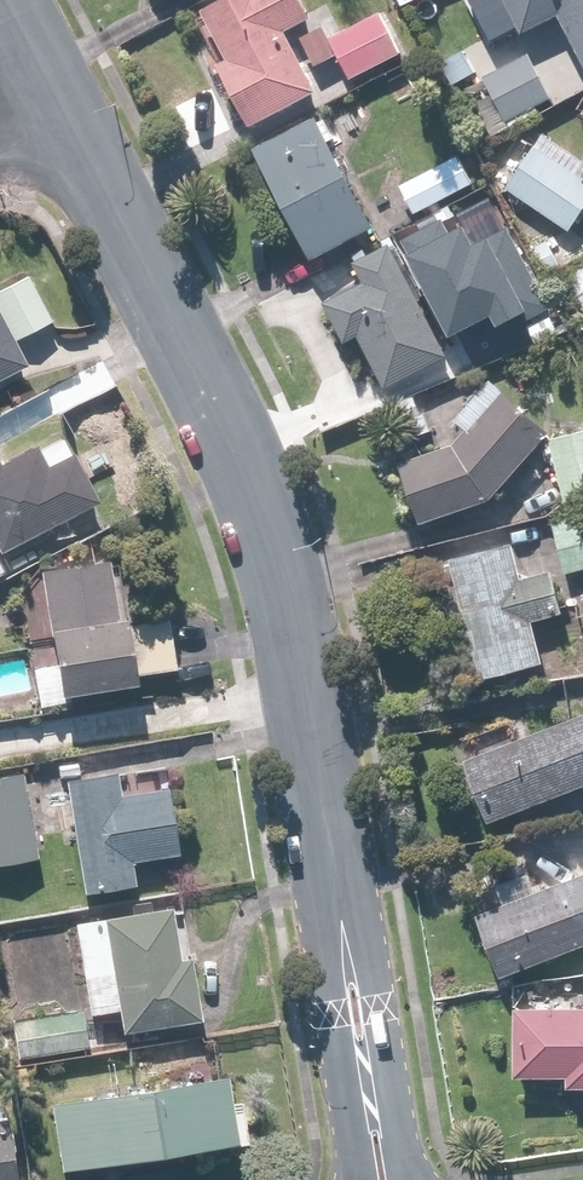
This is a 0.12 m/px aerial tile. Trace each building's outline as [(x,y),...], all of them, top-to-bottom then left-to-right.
[(289,32),(315,17),(306,0),(224,0),(205,10),(231,59),(222,64),(255,126),(320,91),(289,32)] [(545,78),(582,58),(582,0),(505,0),(520,29),(475,53),(487,78),(468,88),(494,137),(543,112),(540,106),(555,98),(545,78)] [(382,12),(332,38),(326,26),(303,38),(319,69),(341,57),(353,79),(404,53),(382,12)] [(466,49),(439,65),(452,87),(480,71),(466,49)] [(317,113),(255,146),(316,259),(378,225),(317,113)] [(536,146),(523,139),(496,184),(574,230),(582,215),(582,159),(542,134),(536,146)] [(461,155),(399,186),(414,216),(476,185),(461,155)] [(442,213),(404,234),(455,325),(497,302),(505,316),(530,302),(536,312),(555,302),(508,218),(477,235),(468,219),(451,229),(442,213)] [(384,246),(356,261),(361,271),(333,285),(388,392),(458,357),(395,233),(381,240),(384,246)] [(572,274),(582,295),(582,269),(572,274)] [(17,339),(53,321),(30,277),(0,292),(0,381),(30,366),(17,339)] [(404,461),(426,522),(492,498),(552,433),(507,391),(460,441),(404,461)] [(551,439),(565,501),(582,497),(582,433),(551,439)] [(1,552),(102,500),(69,436),(40,451),(36,445),(0,463),(0,550),(1,552)] [(554,520),(564,572),(582,568),(582,515),(554,520)] [(556,569),(525,576),(517,543),(453,558),(482,679),(545,664),(535,622),(566,614),(556,569)] [(121,618),(113,562),(45,570),(61,694),(139,684),(138,673),(177,668),(170,612),(121,618)] [(468,760),(494,823),(582,785),(582,711),(468,760)] [(172,788),(123,794),(120,772),(71,778),(76,814),(61,816),(65,843),(79,841),(85,891),(138,885),(135,860),(180,854),(172,788)] [(0,776),(0,864),(38,858),(25,773),(0,776)] [(539,889),(533,872),(493,887),(499,903),(480,911),(503,974),(582,945),(582,873),(539,889)] [(195,956),(182,958),(175,908),(78,920),(89,1013),(121,1009),(123,1031),(203,1021),(195,956)] [(520,1002),(516,1073),(571,1076),(571,1087),(582,1088),(582,1005),(520,1002)] [(84,1011),(18,1019),(22,1056),(89,1048),(84,1011)] [(230,1075),(54,1102),(64,1170),(241,1143),(230,1075)] [(0,1097),(0,1179),(20,1179),(10,1118),(4,1119),(0,1097)]
